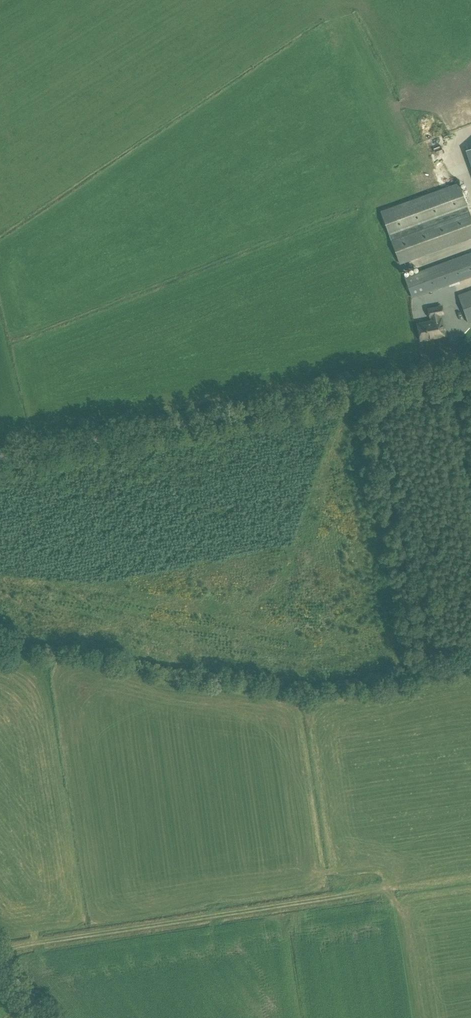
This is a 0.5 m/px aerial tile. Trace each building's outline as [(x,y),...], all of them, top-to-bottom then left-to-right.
[(423,173),(423,182),(435,182),(435,173),(423,173)] [(448,186),(381,211),(390,236),(391,235),(392,239),(391,239),(400,264),(470,237),(470,218),(468,210),(467,211),(465,208),(467,207),(458,182),(448,186)] [(405,277),(413,299),(470,277),(470,252),(405,277)] [(468,323),(470,322),(470,290),(457,295),(468,323)] [(416,323),(420,342),(434,339),(446,337),(442,317),(440,318),(440,316),(444,315),(442,305),(427,307),(429,318),(430,318),(431,319),(416,323)]
